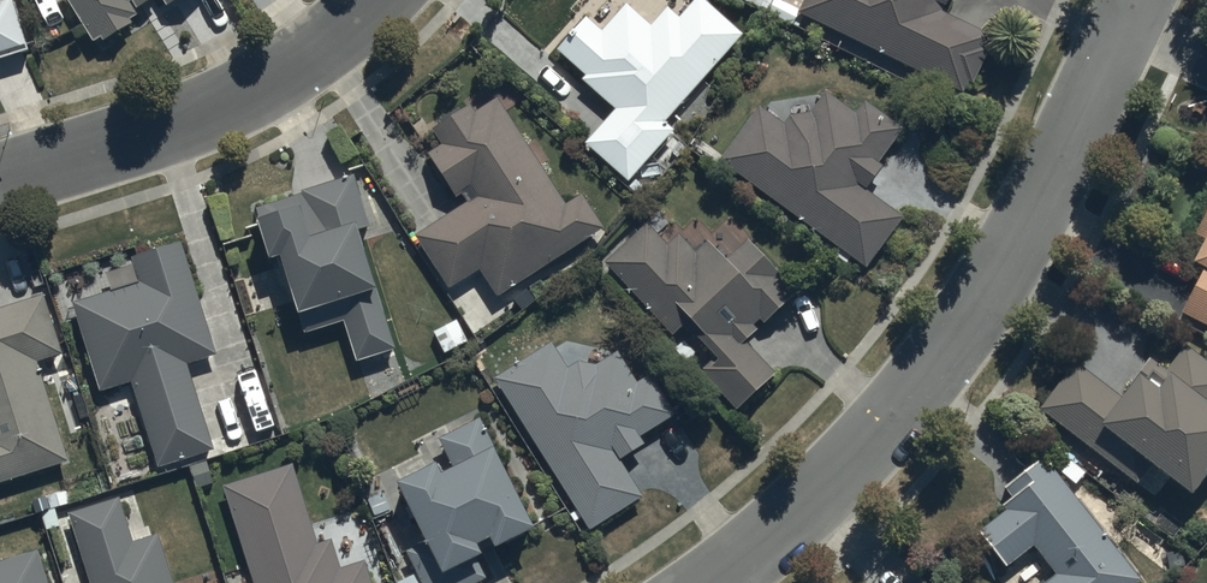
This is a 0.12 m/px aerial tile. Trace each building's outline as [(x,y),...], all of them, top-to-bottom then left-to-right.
[(19,52),(3,0),(0,0),(0,58),(19,52)] [(173,0),(69,0),(98,46),(173,0)] [(625,177),(746,41),(700,0),(695,0),(660,40),(624,8),(603,33),(585,17),(557,50),(616,113),(588,145),(625,177)] [(965,96),(994,34),(946,11),(951,0),(804,0),(796,16),(965,96)] [(718,159),(865,268),(902,218),(861,187),(900,135),(833,86),(799,132),(760,103),(718,159)] [(567,205),(502,100),(430,144),(466,201),(416,232),(450,287),(478,271),(495,298),(604,232),(581,195),(567,205)] [(352,182),(260,208),(297,334),(344,321),(356,362),(400,349),(352,182)] [(1194,235),(1205,241),(1194,262),(1206,269),(1182,317),(1206,330),(1206,212),(1194,235)] [(601,260),(736,411),(776,375),(744,339),(796,293),(749,241),(726,261),(708,241),(684,263),(645,220),(601,260)] [(215,355),(178,239),(133,254),(142,281),(76,302),(103,391),(132,382),(159,468),(215,451),(187,364),(215,355)] [(68,465),(37,360),(63,353),(45,292),(0,305),(0,485),(68,465)] [(493,376),(589,530),(642,498),(616,455),(678,417),(650,372),(636,381),(615,347),(571,375),(550,341),(493,376)] [(1041,410),(1138,486),(1153,467),(1193,498),(1206,480),(1206,364),(1185,347),(1164,374),(1150,362),(1123,396),(1077,361),(1041,410)] [(477,417),(438,439),(448,459),(398,484),(427,542),(407,550),(424,582),(479,582),(488,579),(479,561),(536,533),(477,417)] [(1045,458),(1006,489),(1015,500),(978,529),(1009,569),(1037,547),(1059,575),(1049,582),(1136,582),(1141,579),(1045,458)] [(252,582),(370,582),(363,561),(326,572),(296,467),(224,487),(252,582)] [(91,582),(174,582),(159,536),(135,543),(120,496),(69,512),(91,582)] [(39,552),(0,564),(0,582),(49,582),(39,552)]
